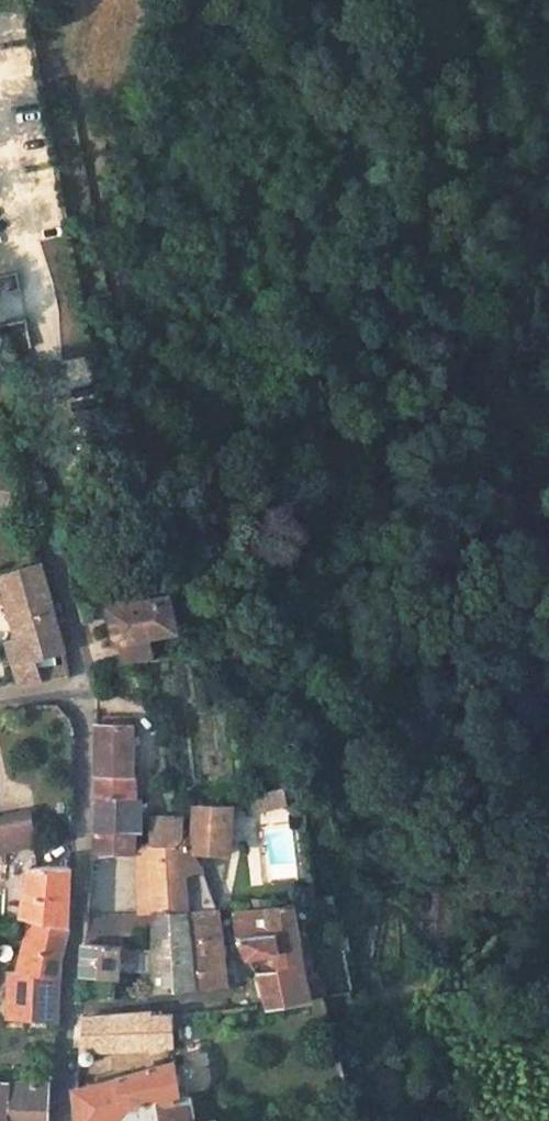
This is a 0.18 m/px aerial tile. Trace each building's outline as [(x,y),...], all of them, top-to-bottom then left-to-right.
[(105,559),(65,564),(72,593),(106,587),(111,586),(105,559)] [(36,564),(0,574),(0,595),(12,639),(2,642),(15,684),(65,678),(63,666),(35,670),(31,660),(60,654),(56,635),(54,629),(36,564)] [(151,580),(134,583),(136,600),(154,598),(151,580)] [(104,610),(108,646),(113,644),(116,667),(144,662),(141,641),(170,637),(166,603),(137,606),(136,600),(134,583),(111,586),(106,587),(109,610),(104,610)] [(131,784),(131,724),(96,724),(95,825),(91,859),(107,858),(128,858),(132,856),(133,805),(131,784)] [(283,789),(249,794),(251,810),(285,806),(283,789)] [(174,857),(132,861),(140,920),(183,916),(188,915),(183,877),(202,871),(191,855),(226,853),(228,806),(190,806),(189,842),(174,857)] [(34,846),(28,812),(0,817),(0,853),(24,848),(34,846)] [(174,818),(148,817),(148,848),(171,848),(176,842),(174,818)] [(2,867),(27,867),(24,848),(0,853),(0,861),(2,867)] [(65,868),(27,867),(21,916),(25,918),(64,929),(68,868),(65,868)] [(246,959),(275,956),(277,976),(303,973),(291,904),(290,902),(266,907),(270,933),(237,940),(246,959)] [(266,907),(231,910),(231,913),(236,940),(270,933),(266,907)] [(217,915),(217,911),(188,915),(183,916),(192,991),(226,986),(217,915)] [(150,973),(154,993),(192,991),(183,916),(140,920),(149,955),(150,973)] [(23,974),(8,972),(6,992),(57,994),(58,963),(64,929),(25,918),(23,927),(31,934),(23,974)] [(82,978),(115,981),(117,968),(130,969),(131,968),(145,970),(147,954),(83,944),(82,978)] [(258,967),(255,966),(250,967),(257,978),(266,977),(261,969),(258,967)] [(308,1001),(303,973),(277,976),(266,977),(257,978),(266,1008),(268,1013),(309,1003),(308,1001)] [(6,992),(5,1020),(56,1023),(57,994),(6,992)] [(330,1026),(359,1018),(352,995),(352,992),(322,999),(330,1026)] [(150,1054),(172,1049),(171,1016),(152,1018),(151,1015),(83,1020),(78,1068),(87,1066),(93,1061),(92,1053),(149,1052),(150,1054)] [(190,1100),(189,1098),(186,1096),(183,1096),(179,1097),(175,1065),(118,1079),(118,1084),(75,1093),(72,1093),(75,1120),(194,1120),(190,1100)] [(48,1085),(0,1083),(0,1120),(47,1120),(48,1085)]
